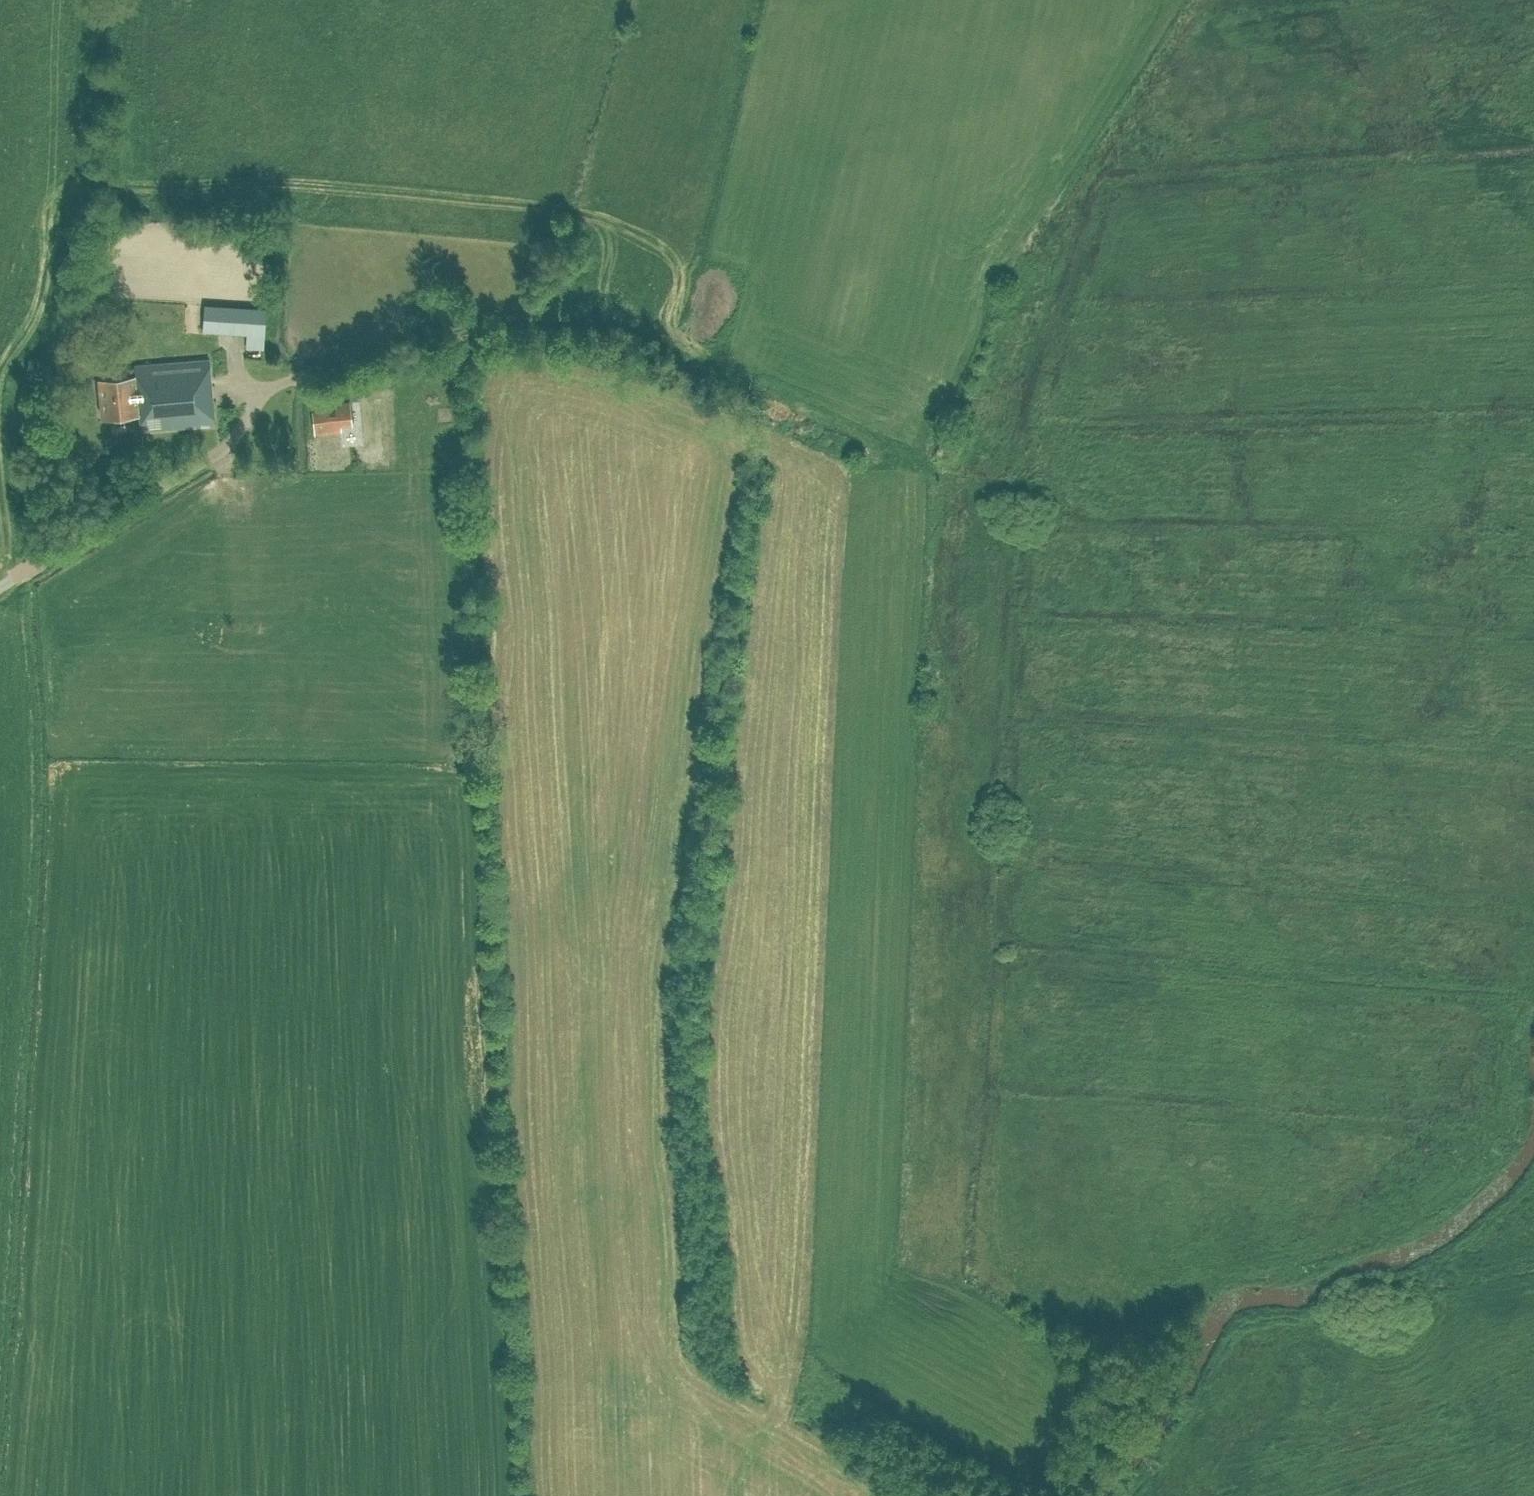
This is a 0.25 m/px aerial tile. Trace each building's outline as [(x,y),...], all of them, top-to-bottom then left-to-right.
[(215,422),(208,357),(158,363),(158,368),(134,370),(134,375),(98,378),(102,417),(139,413),(141,430),(215,422)] [(314,431),(339,429),(338,423),(349,422),(348,402),(325,405),(326,410),(312,412),(314,431)]
